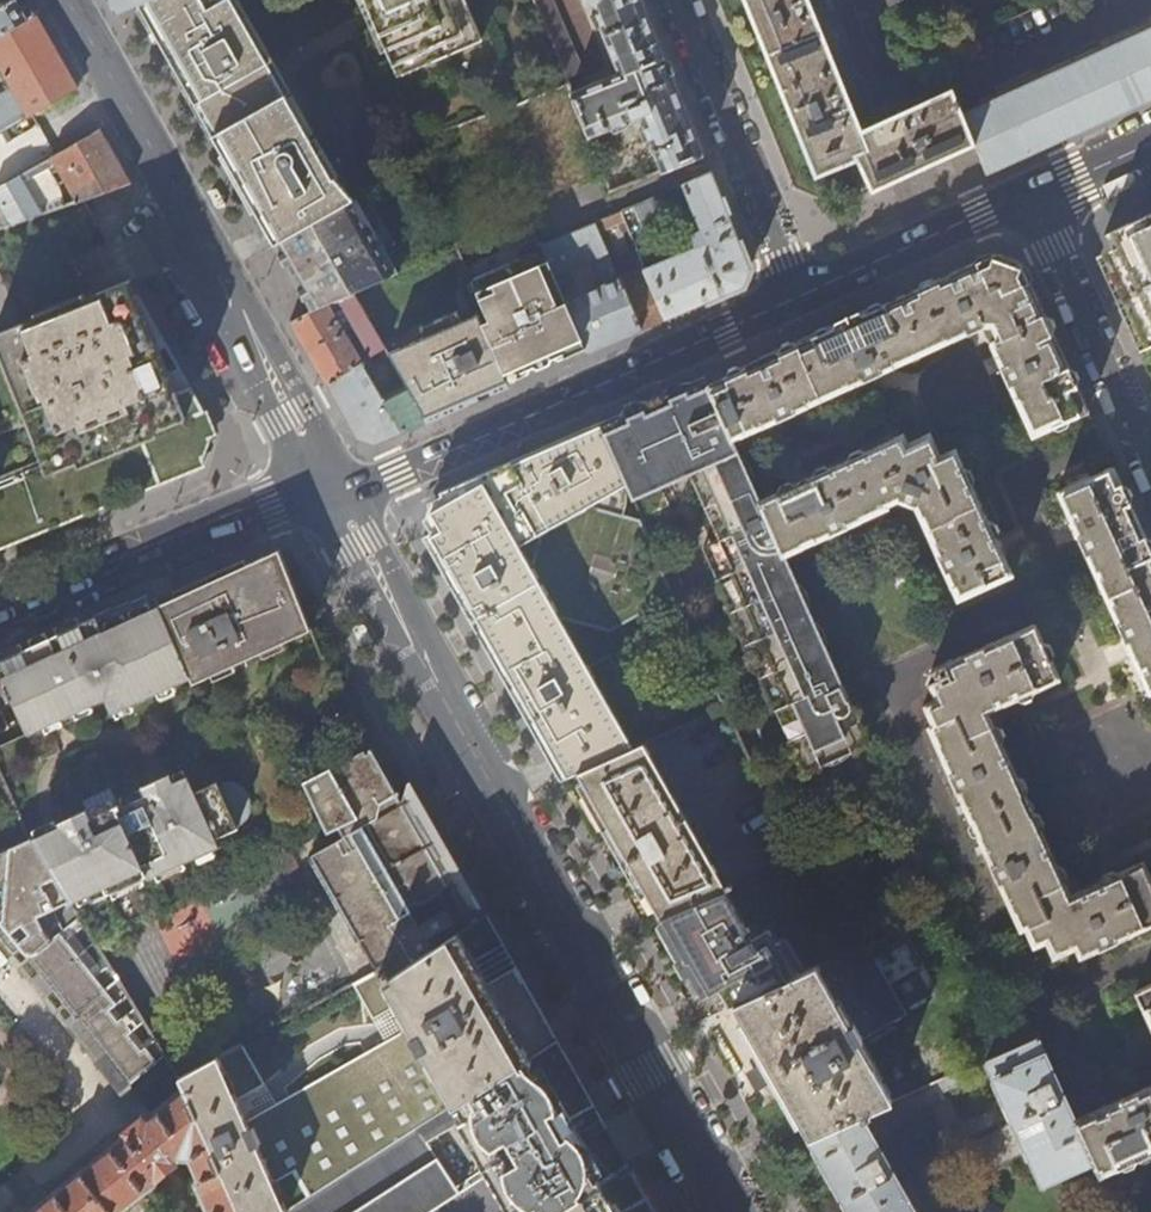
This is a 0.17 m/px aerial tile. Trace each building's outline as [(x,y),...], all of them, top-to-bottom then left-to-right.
[(35,16),(26,0),(0,0),(0,36),(35,16)] [(116,13),(138,4),(146,0),(109,0),(116,13)] [(138,4),(139,5),(174,67),(240,185),(274,245),(355,201),(335,178),(332,179),(231,0),(146,0),(138,4)] [(398,78),(482,41),(464,0),(364,0),(398,78)] [(619,78),(571,97),(588,137),(639,116),(662,171),(704,155),(684,106),(641,0),(588,0),(619,78)] [(975,145),(963,115),(952,88),(886,118),(862,129),(810,0),(744,0),(816,176),(859,159),(872,192),(895,181),(908,175),(975,145)] [(35,16),(0,36),(0,71),(8,85),(3,87),(6,93),(11,90),(11,92),(0,99),(0,131),(31,114),(76,89),(57,55),(35,16)] [(975,145),(982,159),(988,174),(1054,144),(1150,100),(1150,29),(963,115),(975,145)] [(708,163),(704,155),(662,171),(611,191),(588,137),(571,97),(565,83),(546,91),(552,105),(543,108),(538,94),(410,145),(443,217),(516,188),(520,197),(523,203),(541,245),(596,224),(619,213),(659,195),(683,185),(711,173),(708,163)] [(83,199),(114,188),(130,183),(114,153),(100,130),(56,155),(0,187),(0,228),(83,199)] [(711,173),(683,185),(700,229),(689,233),(693,248),(683,253),(679,245),(674,248),(677,255),(643,267),(665,319),(693,307),(731,291),(743,285),(750,268),(711,173)] [(543,251),(541,245),(523,203),(511,207),(509,202),(520,197),(516,188),(443,217),(448,227),(458,222),(461,228),(450,233),(472,282),(543,251)] [(659,195),(619,213),(623,222),(632,242),(672,226),(659,195)] [(523,203),(520,197),(509,202),(511,207),(523,203)] [(83,199),(0,228),(0,279),(21,325),(0,333),(0,548),(51,528),(106,506),(166,483),(199,470),(206,450),(213,428),(191,389),(176,395),(138,300),(129,280),(85,299),(70,260),(107,241),(97,224),(83,199)] [(401,274),(358,199),(355,201),(274,245),(289,271),(313,313),(353,295),(401,274)] [(623,222),(619,213),(596,224),(603,242),(610,238),(606,229),(623,222)] [(1142,217),(1119,227),(1102,272),(1139,351),(1150,346),(1150,213),(1142,217)] [(461,228),(458,222),(448,227),(450,233),(461,228)] [(603,242),(596,224),(541,245),(543,251),(548,262),(583,341),(588,352),(612,342),(640,330),(619,280),(616,273),(603,242)] [(734,373),(708,385),(731,439),(983,324),(1034,436),(1088,412),(1082,397),(1050,328),(1036,296),(1021,265),(993,254),(974,263),(924,286),(825,332),(734,373)] [(622,270),(616,273),(619,280),(640,330),(651,325),(665,319),(643,267),(638,256),(629,260),(634,272),(625,277),(622,270)] [(583,341),(548,262),(477,292),(489,320),(513,372),(529,365),(560,352),(583,341)] [(357,439),(374,445),(426,422),(425,420),(407,389),(384,401),(345,336),(354,331),(370,359),(380,354),(383,360),(389,357),(387,354),(353,295),(313,313),(291,323),(311,359),(336,403),(357,439)] [(504,375),(481,324),(476,314),(460,322),(454,312),(420,327),(424,338),(387,354),(389,357),(407,389),(425,420),(445,412),(508,384),(504,375)] [(485,322),(481,324),(504,375),(509,373),(513,372),(489,320),(485,322)] [(731,439),(708,385),(704,376),(686,384),(685,382),(624,410),(613,415),(614,417),(600,423),(634,499),(689,474),(719,540),(705,546),(807,773),(824,765),(854,752),(869,745),(783,552),(758,498),(731,439)] [(634,499),(600,423),(598,423),(506,464),(461,483),(440,492),(442,497),(435,500),(431,512),(428,523),(432,531),(423,536),(433,554),(475,628),(508,686),(547,754),(561,779),(579,772),(644,743),(727,707),(634,499)] [(758,498),(783,552),(865,516),(868,522),(884,514),(881,508),(888,505),(887,503),(896,499),(916,505),(961,600),(1015,575),(958,448),(943,455),(932,432),(906,443),(902,433),(758,498)] [(1147,692),(1150,691),(1150,550),(1125,492),(1113,466),(1058,492),(1147,692)] [(431,512),(435,500),(432,502),(426,519),(428,523),(431,512)] [(838,604),(867,672),(927,647),(932,634),(897,548),(836,575),(833,569),(826,572),(839,603),(838,604)] [(192,683),(310,630),(277,550),(189,590),(172,597),(158,604),(188,675),(192,683)] [(158,604),(154,605),(151,597),(146,597),(133,604),(128,604),(115,611),(112,610),(98,615),(19,651),(6,657),(0,660),(0,681),(20,721),(0,730),(0,740),(105,695),(111,709),(188,675),(158,604)] [(1079,956),(1150,923),(1150,879),(1143,861),(1070,894),(989,711),(1060,677),(1035,623),(931,671),(929,682),(938,700),(927,706),(933,723),(929,725),(965,804),(959,807),(961,813),(967,810),(983,845),(977,848),(980,854),(986,851),(1021,929),(1025,927),(1033,945),(1045,939),(1053,956),(1074,946),(1079,956)] [(20,721),(0,681),(0,730),(20,721)] [(725,885),(644,743),(579,772),(611,829),(659,916),(663,914),(727,890),(735,886),(732,882),(725,885)] [(413,836),(365,745),(302,777),(327,833),(339,827),(343,837),(306,854),(347,932),(351,930),(374,972),(386,965),(391,975),(433,948),(427,937),(444,927),(436,913),(419,923),(410,907),(419,902),(421,906),(454,887),(434,841),(429,829),(413,836)] [(839,767),(846,763),(850,759),(854,752),(824,765),(831,767),(835,767),(839,767)] [(214,838),(236,828),(215,782),(193,791),(186,776),(171,782),(167,773),(140,786),(144,795),(117,806),(116,803),(88,815),(85,807),(56,820),(58,823),(29,836),(67,898),(100,884),(104,891),(145,873),(147,876),(217,845),(214,838)] [(29,836),(0,848),(0,937),(13,952),(20,947),(75,1014),(68,1019),(102,1060),(99,1064),(121,1090),(165,1055),(97,945),(67,898),(29,836)] [(747,929),(727,890),(663,914),(688,959),(695,972),(691,974),(703,994),(722,983),(734,1004),(798,974),(778,939),(774,941),(766,928),(758,933),(753,926),(747,929)] [(455,921),(446,907),(436,913),(444,927),(455,921)] [(450,937),(433,948),(391,975),(386,965),(374,972),(350,984),(384,1043),(275,1107),(241,1043),(179,1077),(183,1086),(239,1211),(286,1211),(525,1060),(539,1051),(558,1039),(522,975),(517,967),(484,981),(456,933),(450,937)] [(864,944),(798,974),(734,1004),(770,1069),(809,1137),(891,1100),(857,1042),(904,1014),(864,944)] [(1135,991),(1150,1026),(1150,983),(1135,991)] [(891,1100),(809,1137),(851,1211),(914,1211),(894,1176),(902,1162),(885,1153),(882,1154),(870,1133),(883,1116),(899,1108),(902,1115),(946,1095),(945,1090),(992,1069),(1043,1182),(1092,1159),(1075,1120),(1036,1034),(891,1100)] [(487,1174),(511,1211),(557,1211),(607,1178),(572,1121),(596,1106),(565,1052),(558,1039),(539,1051),(525,1060),(286,1211),(427,1211),(487,1174)] [(1092,1159),(1099,1175),(1150,1151),(1150,1085),(1075,1120),(1092,1159)] [(153,1185),(154,1180),(153,1178),(177,1158),(190,1160),(197,1177),(195,1179),(195,1184),(207,1211),(239,1211),(183,1086),(27,1211),(120,1211),(153,1185)] [(628,1164),(607,1178),(557,1211),(655,1211),(644,1193),(628,1164)]
